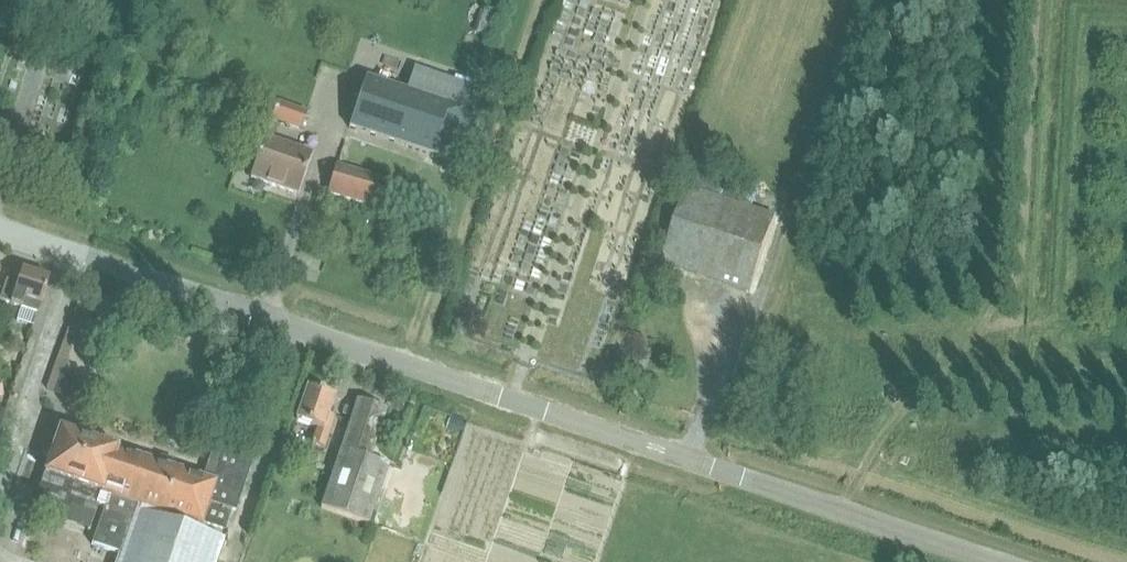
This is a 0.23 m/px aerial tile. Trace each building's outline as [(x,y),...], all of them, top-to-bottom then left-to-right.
[(480,14),(473,35),(488,41),(496,19),(480,14)] [(414,70),(406,93),(365,79),(349,129),(455,164),(471,115),(463,112),(471,89),(414,70)] [(278,103),(272,120),(291,126),(296,109),(278,103)] [(297,195),(310,157),(264,142),(251,179),(297,195)] [(380,179),(336,166),(327,195),(371,209),(380,179)] [(751,293),(767,245),(776,217),(688,188),(663,264),(751,293)] [(37,314),(49,280),(21,271),(17,284),(6,281),(0,300),(0,301),(10,304),(10,305),(21,308),(17,321),(33,327),(37,314)] [(643,350),(646,340),(631,335),(627,345),(643,350)] [(63,372),(55,396),(74,402),(82,378),(63,372)] [(323,449),(334,419),(327,416),(333,399),(307,390),(295,422),(316,430),(311,444),(323,449)] [(369,525),(388,467),(369,461),(386,411),(357,402),(321,509),(369,525)] [(450,419),(448,425),(463,431),(466,425),(450,419)] [(33,512),(66,523),(70,509),(94,516),(97,507),(103,509),(91,546),(118,555),(116,561),(217,561),(223,543),(198,534),(202,522),(227,530),(250,462),(223,453),(211,449),(201,479),(60,432),(33,512)]
